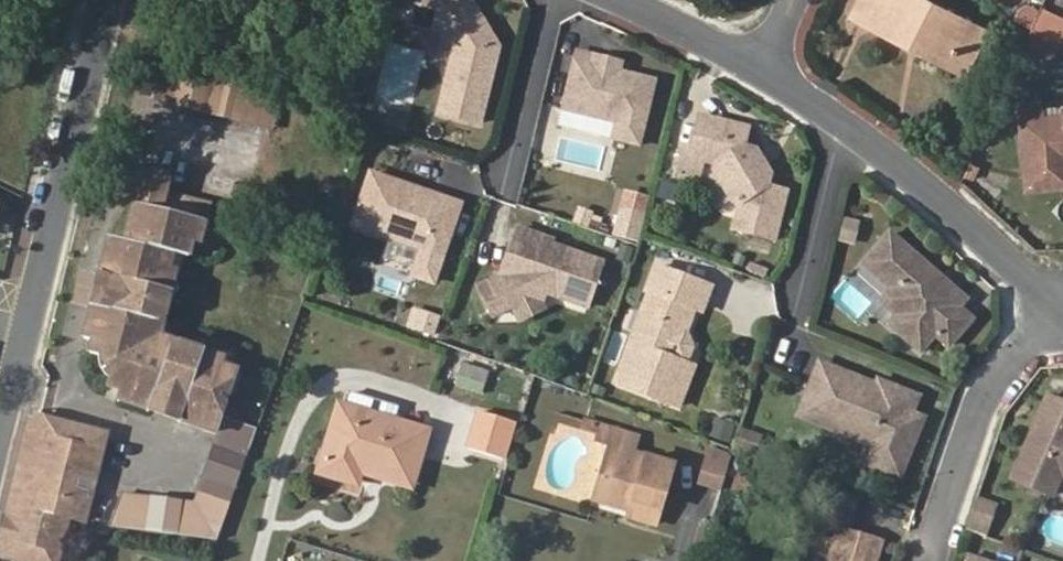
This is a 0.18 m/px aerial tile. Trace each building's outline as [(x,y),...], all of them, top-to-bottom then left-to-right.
[(471,0),(419,0),(414,23),(442,30),(455,51),(441,111),(482,121),(500,44),(471,0)] [(969,22),(926,0),(860,0),(852,16),(908,46),(911,42),(950,61),(969,22)] [(1061,41),(1062,37),(1062,20),(1040,9),(1032,26),(1060,40),(1061,41)] [(908,46),(966,75),(987,31),(969,22),(950,61),(911,42),(908,46)] [(1051,57),(1052,57),(1060,40),(1032,26),(1024,44),(1051,57)] [(1017,58),(1045,71),(1051,57),(1024,44),(1017,58)] [(594,64),(595,53),(576,49),(563,106),(616,118),(613,134),(639,141),(654,77),(620,70),(594,64)] [(620,70),(621,59),(595,53),(594,64),(620,70)] [(135,93),(174,103),(182,72),(141,62),(135,93)] [(174,103),(203,110),(211,79),(182,72),(174,103)] [(203,110),(271,128),(279,97),(211,79),(203,110)] [(1043,102),(1020,104),(1028,189),(1062,186),(1062,115),(1061,115),(1044,116),(1043,102)] [(400,115),(380,111),(377,125),(397,130),(400,115)] [(766,184),(746,147),(744,143),(748,129),(697,116),(691,147),(708,150),(706,159),(714,161),(714,168),(732,200),(739,201),(734,227),(773,237),(782,191),(768,188),(766,184)] [(689,155),(706,159),(708,150),(691,147),(689,155)] [(766,184),(768,173),(755,150),(746,147),(766,184)] [(166,178),(141,172),(133,201),(159,208),(162,196),(166,178)] [(413,196),(399,191),(401,185),(371,175),(355,226),(423,248),(445,255),(461,205),(415,190),(413,196)] [(401,185),(399,191),(413,196),(415,190),(401,185)] [(188,253),(191,242),(201,206),(162,196),(159,208),(133,201),(125,232),(188,253)] [(191,242),(204,245),(210,224),(204,222),(208,207),(201,206),(191,242)] [(643,221),(623,214),(616,237),(636,243),(643,221)] [(506,265),(502,276),(483,289),(497,318),(534,300),(543,303),(547,292),(590,307),(604,262),(553,244),(554,239),(518,228),(513,245),(522,248),(516,268),(506,265)] [(219,364),(168,346),(153,320),(171,255),(183,258),(186,259),(188,253),(125,232),(122,241),(107,238),(98,274),(103,276),(102,279),(124,284),(118,304),(110,301),(107,310),(90,306),(81,338),(91,341),(88,354),(98,356),(109,376),(107,384),(117,388),(114,397),(147,409),(152,392),(159,394),(162,386),(183,393),(178,412),(181,413),(178,419),(211,431),(226,389),(233,369),(219,364)] [(921,263),(891,239),(865,270),(894,294),(890,298),(920,324),(905,340),(924,355),(938,338),(952,349),(975,322),(961,312),(968,302),(949,287),(943,296),(930,286),(934,281),(917,267),(921,263)] [(436,281),(445,255),(423,248),(415,274),(436,281)] [(164,317),(169,312),(183,258),(171,255),(153,320),(164,317)] [(709,287),(655,268),(615,384),(678,407),(692,367),(664,357),(670,339),(684,334),(693,308),(701,311),(709,287)] [(98,274),(90,306),(107,310),(110,301),(118,304),(124,284),(102,279),(103,276),(98,274)] [(416,328),(421,312),(415,310),(409,325),(416,328)] [(439,319),(421,312),(416,328),(434,334),(439,319)] [(177,341),(164,317),(153,320),(168,346),(177,341)] [(221,358),(223,351),(187,338),(182,338),(177,341),(168,346),(219,364),(221,358)] [(489,371),(461,361),(457,375),(484,384),(489,371)] [(863,450),(901,465),(920,416),(908,412),(913,396),(876,381),(871,393),(862,389),(865,379),(819,361),(807,389),(821,394),(817,404),(834,411),(829,425),(866,441),(863,450)] [(226,389),(233,391),(241,372),(233,369),(226,389)] [(147,409),(178,419),(181,413),(178,412),(183,393),(162,386),(159,394),(152,392),(147,409)] [(829,425),(834,411),(817,404),(821,394),(807,389),(798,413),(829,425)] [(1047,395),(1012,477),(1050,493),(1059,471),(1062,472),(1062,402),(1047,395)] [(478,405),(465,443),(508,457),(520,418),(478,405)] [(426,432),(340,407),(320,473),(356,484),(360,471),(410,486),(426,432)] [(28,454),(38,412),(27,417),(16,463),(20,464),(0,541),(0,554),(3,554),(28,454)] [(57,427),(59,418),(38,412),(28,454),(90,473),(100,433),(70,425),(69,430),(57,427)] [(70,425),(71,421),(59,418),(57,427),(69,430),(70,425)] [(107,526),(217,541),(223,521),(255,430),(221,418),(192,502),(118,493),(107,526)] [(585,420),(583,430),(600,434),(602,425),(585,420)] [(97,475),(108,432),(71,421),(70,425),(100,433),(90,473),(97,475)] [(634,453),(638,436),(602,425),(600,434),(598,443),(610,447),(597,489),(625,497),(626,493),(634,495),(630,509),(629,516),(655,524),(673,465),(634,453)] [(822,442),(897,473),(901,465),(863,450),(866,441),(829,425),(822,442)] [(699,483),(720,490),(731,454),(710,445),(699,483)] [(79,519),(86,491),(72,487),(74,478),(88,482),(90,473),(28,454),(3,554),(29,560),(53,560),(65,517),(79,519)] [(79,519),(85,520),(97,475),(90,473),(88,482),(86,491),(79,519)] [(597,489),(595,499),(630,509),(634,495),(626,493),(625,497),(597,489)] [(881,540),(840,528),(830,560),(874,560),(881,540)]
